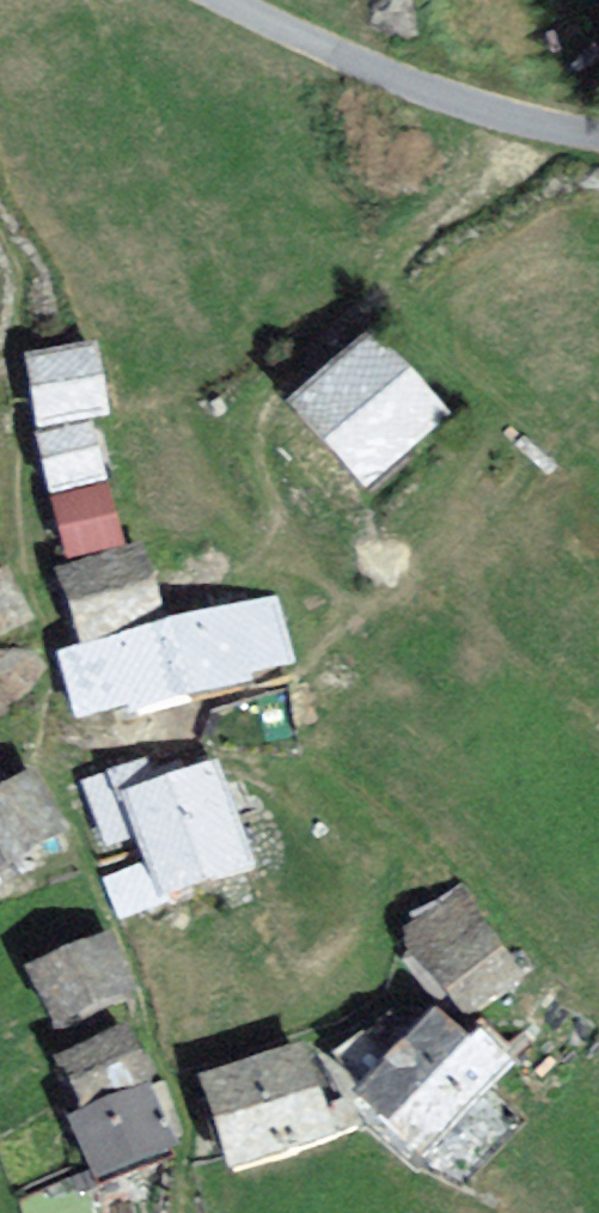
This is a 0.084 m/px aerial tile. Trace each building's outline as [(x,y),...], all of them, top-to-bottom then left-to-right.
[(95,338),(23,354),(40,428),(111,413),(95,338)] [(365,510),(450,433),(368,344),(284,421),(365,510)] [(50,493),(107,479),(94,421),(37,435),(50,493)] [(109,483),(50,498),(66,561),(126,546),(109,483)] [(64,654),(144,633),(128,574),(48,595),(64,654)] [(90,750),(307,671),(281,597),(63,675),(90,750)] [(252,885),(215,772),(117,804),(154,918),(252,885)] [(40,859),(3,775),(0,776),(0,877),(40,859)] [(457,918),(411,956),(475,1032),(521,994),(457,918)] [(59,1042),(122,1021),(102,962),(38,983),(59,1042)] [(487,1097),(415,1045),(357,1126),(429,1177),(487,1097)] [(137,1114),(118,1059),(54,1081),(72,1135),(137,1114)] [(335,1153),(302,1060),(191,1099),(224,1192),(335,1153)] [(155,1115),(81,1133),(100,1212),(179,1212),(155,1115)]
